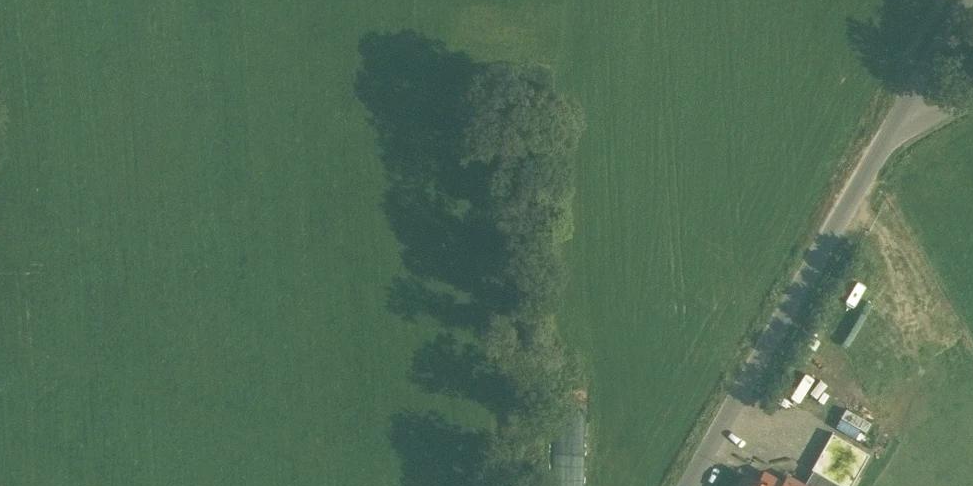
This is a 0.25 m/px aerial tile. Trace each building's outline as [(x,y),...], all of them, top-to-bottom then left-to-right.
[(867,400),(858,394),(846,413),(870,429),(887,402),(872,393),(867,400)] [(832,432),(812,468),(839,484),(843,485),(851,485),(870,453),(832,432)] [(788,476),(784,483),(770,475),(765,484),(745,473),(738,485),(838,485),(839,484),(813,469),(804,485),(788,476)]
